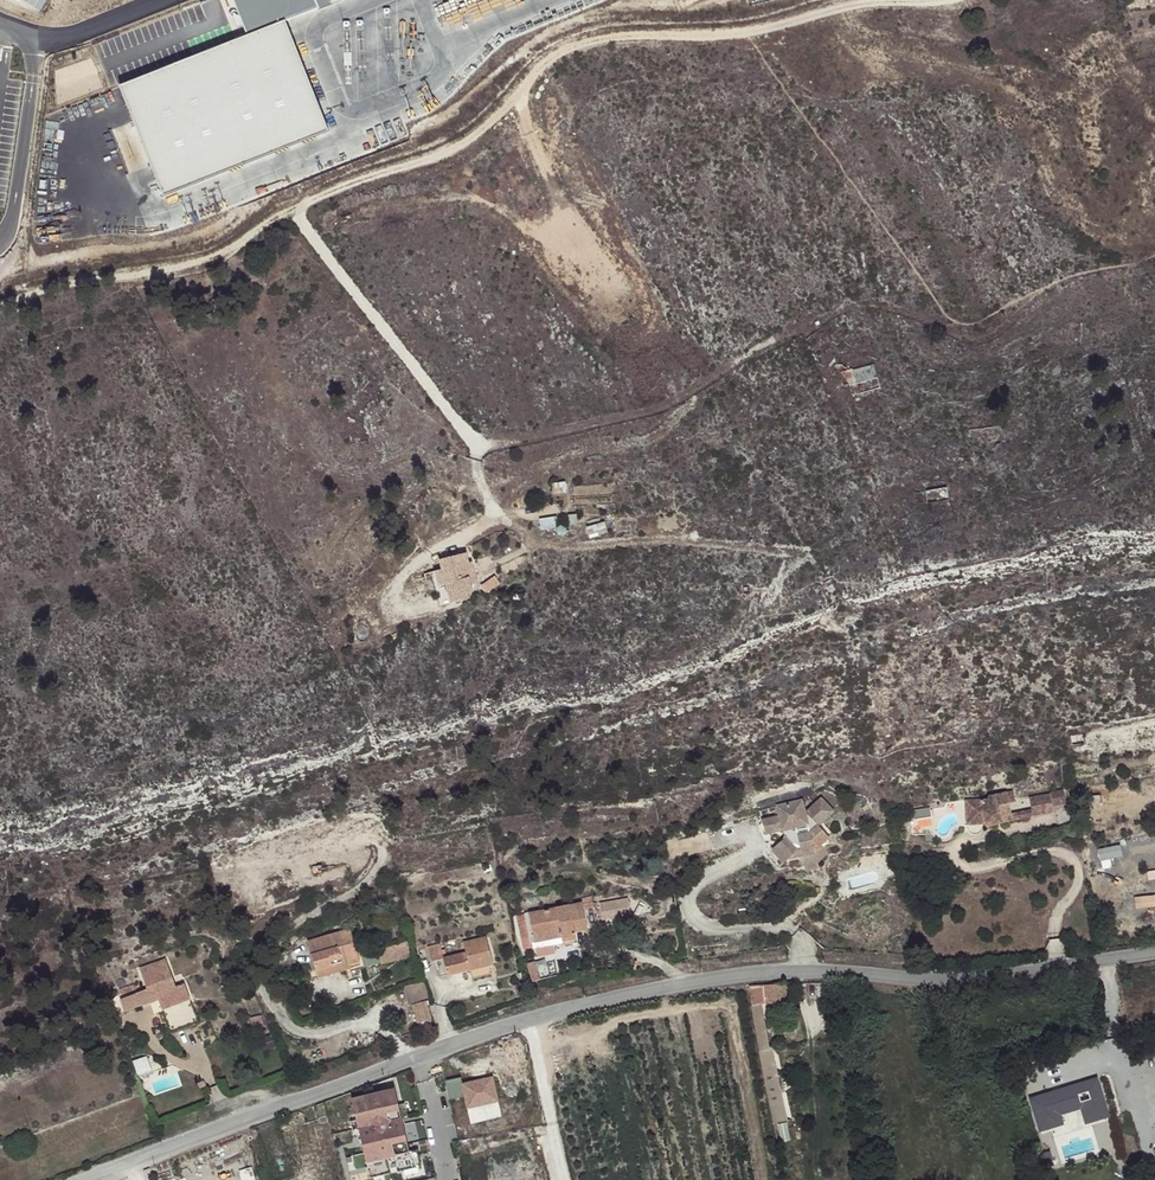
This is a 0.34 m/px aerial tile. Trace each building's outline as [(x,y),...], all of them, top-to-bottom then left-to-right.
[(48,0),(23,0),(23,1),(44,9),(48,0)] [(124,93),(166,199),(332,134),(290,28),(333,11),(329,0),(238,0),(235,1),(252,43),(124,93)] [(467,552),(440,559),(442,568),(435,570),(439,585),(446,584),(451,602),(463,599),(474,590),(471,577),(477,575),(474,563),(473,563),(469,564),(467,552)] [(497,577),(484,585),(488,591),(501,583),(497,577)] [(1032,808),(1033,814),(1053,810),(1055,808),(1053,800),(1066,797),(1064,787),(1051,790),(1051,791),(1030,796),(1032,808)] [(985,822),(986,824),(1002,821),(1001,814),(1012,812),(1010,801),(1016,800),(1014,788),(1007,789),(990,793),(988,795),(985,797),(966,798),(967,822),(985,822)] [(830,836),(819,824),(834,809),(822,796),(807,810),(805,810),(803,799),(778,804),(780,814),(784,829),(785,836),(773,847),(784,861),(787,858),(803,855),(806,868),(818,865),(817,862),(827,853),(826,847),(831,846),(830,836)] [(1066,797),(1053,800),(1055,808),(1061,802),(1067,801),(1066,797)] [(916,827),(934,824),(931,807),(913,809),(916,827)] [(1001,814),(1002,821),(1033,814),(1032,808),(1012,812),(1001,814)] [(766,833),(784,829),(780,814),(763,818),(766,833)] [(583,901),(585,909),(596,907),(594,895),(582,898),(583,901)] [(601,899),(603,918),(632,915),(630,897),(601,899)] [(583,901),(517,914),(522,938),(534,935),(536,945),(577,937),(575,931),(588,928),(585,909),(583,901)] [(308,972),(310,978),(362,964),(359,953),(356,954),(349,928),(306,941),(314,970),(308,972)] [(428,945),(431,961),(444,957),(449,975),(472,969),(474,978),(491,973),(489,964),(493,963),(487,937),(465,942),(467,950),(444,956),(443,953),(446,952),(445,948),(442,949),(441,942),(428,945)] [(376,949),(380,963),(409,956),(406,941),(376,949)] [(176,985),(166,958),(141,968),(148,987),(137,992),(141,1004),(154,999),(152,994),(157,993),(159,997),(172,1032),(199,1021),(191,998),(185,982),(176,985)] [(534,981),(542,978),(535,960),(527,964),(534,981)] [(407,983),(413,1002),(427,997),(424,986),(424,984),(421,979),(407,983)] [(120,987),(122,992),(136,987),(134,983),(120,987)] [(401,986),(407,1004),(413,1002),(407,983),(401,986)] [(764,984),(750,985),(753,1003),(760,1002),(766,1002),(767,1004),(778,1003),(788,1002),(785,984),(764,984)] [(411,1005),(416,1023),(430,1018),(425,1001),(411,1005)] [(788,1002),(778,1003),(779,1011),(789,1010),(789,1002),(788,1002)] [(754,1009),(761,1049),(777,1131),(790,1129),(774,1047),(772,1047),(769,1029),(765,1029),(761,1008),(754,1009)] [(1146,1056),(1146,1073),(1154,1073),(1154,1056),(1146,1056)] [(462,1075),(446,1079),(451,1098),(464,1094),(468,1109),(501,1100),(494,1074),(464,1081),(462,1075)] [(1100,1077),(1030,1095),(1039,1131),(1065,1124),(1063,1114),(1081,1109),(1086,1124),(1111,1117),(1100,1077)] [(199,1081),(202,1088),(207,1085),(204,1079),(199,1081)] [(353,1097),(361,1138),(364,1150),(370,1179),(423,1168),(419,1151),(409,1153),(407,1140),(396,1088),(353,1097)] [(465,1127),(461,1109),(451,1112),(454,1128),(465,1127)] [(417,1138),(407,1140),(409,1153),(419,1151),(417,1138)]
